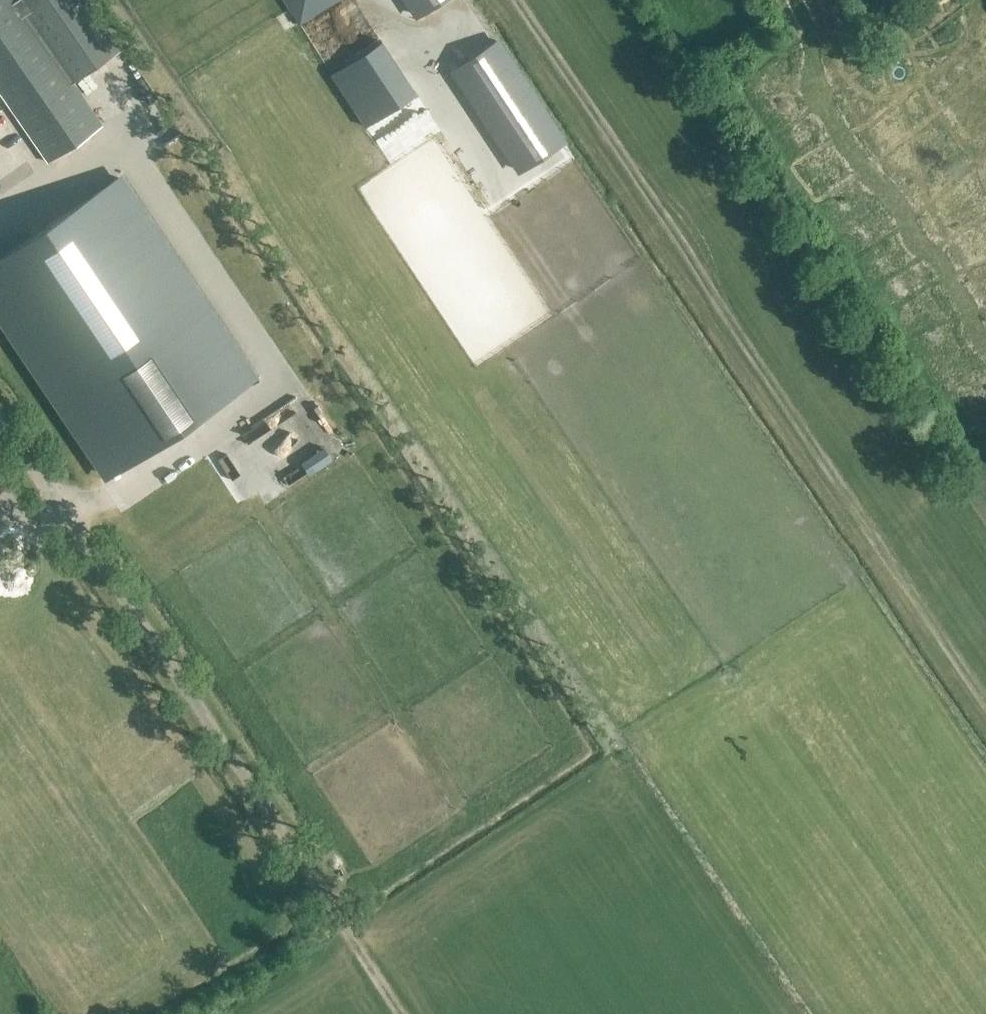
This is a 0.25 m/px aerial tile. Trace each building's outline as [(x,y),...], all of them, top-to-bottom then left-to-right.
[(48,162),(102,125),(73,82),(121,49),(86,0),(18,0),(17,1),(16,0),(0,0),(0,92),(48,162)] [(300,24),(338,0),(284,0),(300,24)] [(416,9),(429,0),(410,0),(416,9)] [(367,3),(363,2),(359,2),(355,3),(352,4),(348,6),(345,9),(342,12),(340,15),(339,19),(338,22),(337,26),(337,30),(338,34),(340,38),(342,41),(345,44),(348,47),(351,49),(355,50),(359,51),(363,52),(367,51),(371,50),(374,48),(378,46),(380,43),(383,40),(385,37),(386,33),(387,29),(387,25),(386,21),(385,17),(383,14),(381,11),(378,8),(375,5),(371,4),(367,3)] [(497,40),(453,69),(520,170),(563,141),(497,40)] [(153,70),(141,78),(150,91),(162,83),(153,70)] [(266,372),(129,175),(0,265),(0,304),(119,474),(266,372)]
